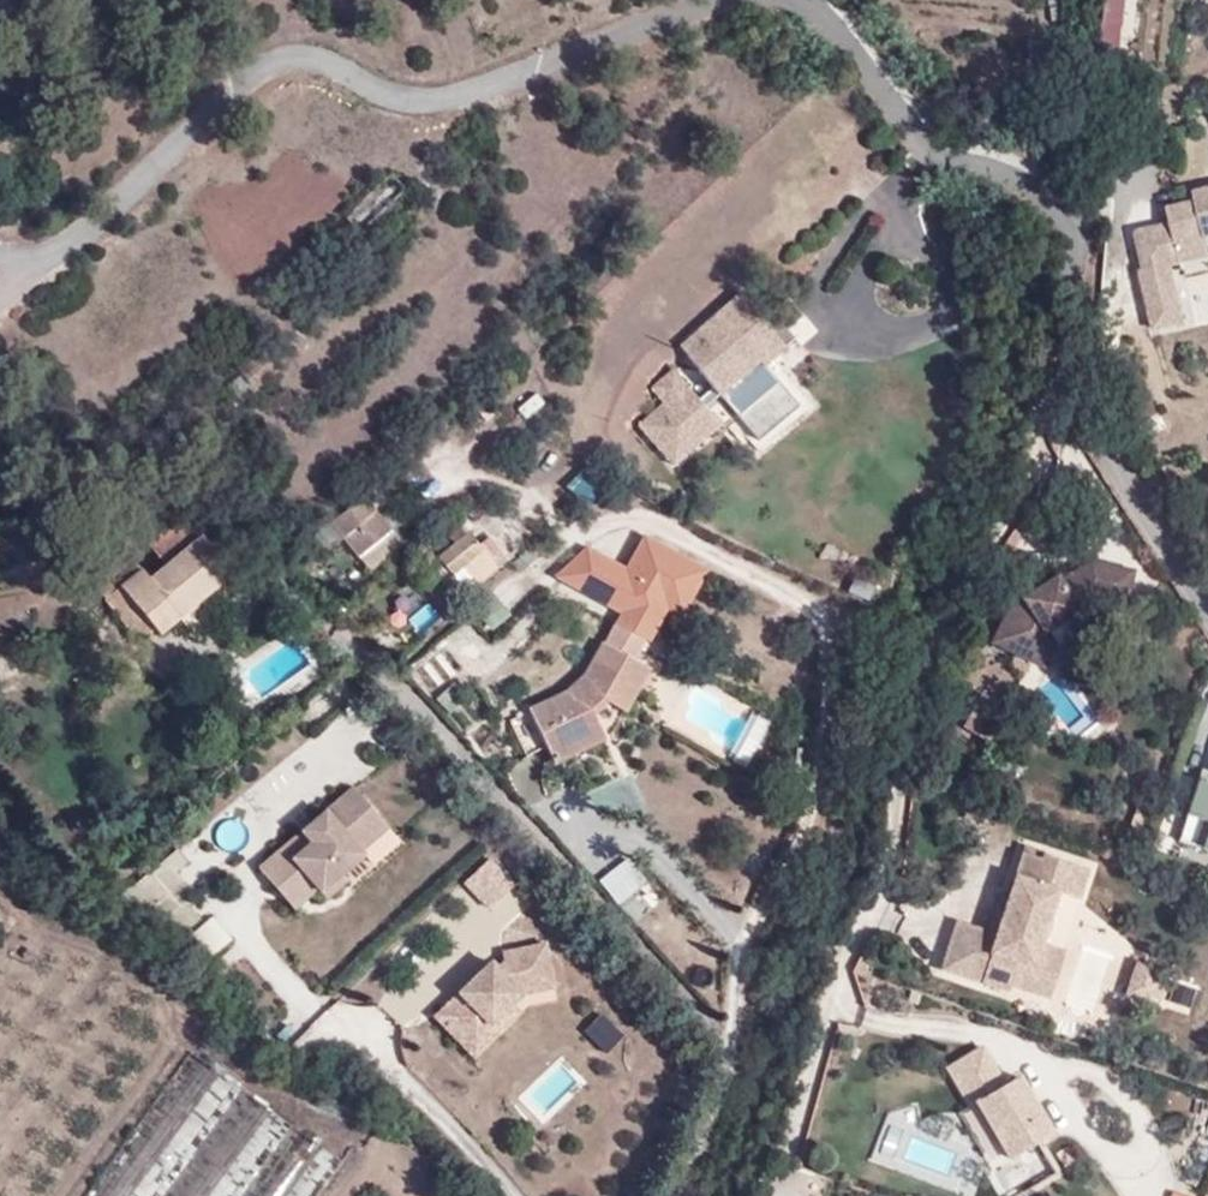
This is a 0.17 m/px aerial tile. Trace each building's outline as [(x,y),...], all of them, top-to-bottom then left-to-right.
[(1195,191),(1198,200),(1207,197),(1207,188),(1195,191)] [(1198,200),(1169,207),(1173,221),(1137,230),(1148,271),(1207,256),(1207,247),(1205,237),(1207,236),(1207,197),(1198,200)] [(755,403),(780,381),(766,365),(759,356),(778,338),(740,292),(679,345),(699,370),(658,404),(679,429),(736,381),(755,403)] [(766,365),(786,348),(778,338),(759,356),(766,365)] [(426,450),(420,443),(412,449),(419,457),(426,450)] [(591,501),(602,482),(578,468),(567,487),(591,501)] [(363,495),(330,521),(358,556),(389,529),(363,495)] [(168,544),(177,555),(199,536),(176,510),(141,539),(155,555),(168,544)] [(499,527),(487,513),(480,519),(491,534),(499,527)] [(446,538),(451,545),(438,557),(449,569),(451,573),(482,548),(479,544),(491,534),(480,519),(467,530),(462,524),(446,538)] [(394,525),(389,529),(358,556),(352,561),(360,571),(403,536),(394,525)] [(158,635),(230,574),(199,536),(177,555),(149,579),(124,551),(88,580),(140,642),(153,630),(158,635)] [(643,639),(651,622),(657,625),(667,606),(681,613),(703,570),(643,539),(625,573),(585,553),(557,580),(623,613),(605,643),(603,642),(584,676),(566,693),(530,710),(553,761),(604,737),(593,714),(590,708),(602,697),(606,700),(625,711),(648,667),(635,660),(645,641),(643,639)] [(528,548),(534,556),(540,551),(534,542),(528,548)] [(466,590),(496,564),(482,548),(451,573),(466,590)] [(1135,572),(1092,563),(1087,568),(1109,602),(1129,605),(1135,572)] [(1047,634),(1099,600),(1109,602),(1087,568),(1063,583),(1060,578),(1025,601),(1018,598),(996,644),(1034,662),(1044,641),(1047,634)] [(458,596),(466,590),(451,573),(449,569),(441,576),(458,596)] [(414,585),(392,597),(411,629),(433,616),(414,585)] [(645,641),(648,642),(657,625),(651,622),(643,639),(645,641)] [(466,668),(487,654),(469,627),(448,640),(466,668)] [(1045,667),(1056,645),(1044,641),(1034,662),(1045,667)] [(593,714),(606,700),(602,697),(590,708),(593,714)] [(1179,841),(1207,849),(1207,737),(1179,841)] [(354,787),(258,868),(278,891),(303,872),(317,889),(326,898),(346,881),(341,874),(364,856),(360,851),(387,827),(354,787)] [(1046,856),(1028,850),(1026,855),(1044,861),(1046,856)] [(1026,855),(1011,900),(1004,898),(1041,951),(1043,945),(1060,894),(1081,900),(1090,870),(1046,856),(1044,861),(1026,855)] [(597,877),(616,902),(644,881),(624,856),(597,877)] [(488,908),(511,887),(487,861),(463,883),(488,908)] [(317,889),(303,872),(278,891),(294,909),(317,889)] [(945,971),(1012,993),(1014,985),(1021,964),(1036,969),(1041,951),(1004,898),(1003,898),(993,930),(1000,932),(999,938),(960,925),(945,971)] [(211,915),(193,927),(209,951),(227,939),(211,915)] [(1059,950),(1043,945),(1041,951),(1046,959),(1059,950)] [(503,955),(506,964),(500,970),(490,979),(484,972),(436,1017),(464,1049),(489,1025),(491,1028),(519,1002),(524,997),(556,991),(547,946),(503,955)] [(1066,952),(1059,950),(1046,959),(1058,976),(1066,952)] [(1014,985),(1051,998),(1058,976),(1046,959),(1041,951),(1036,969),(1021,964),(1014,985)] [(500,970),(493,963),(484,972),(490,979),(500,970)] [(1130,995),(1152,1002),(1161,972),(1139,965),(1130,995)] [(474,1060),(528,1011),(519,1002),(491,1028),(489,1025),(464,1049),(474,1060)] [(1010,1160),(1053,1135),(1021,1078),(1006,1086),(984,1048),(949,1068),(971,1106),(977,1103),(1010,1160)] [(347,1166),(194,1054),(90,1195),(326,1195),(347,1166)]
